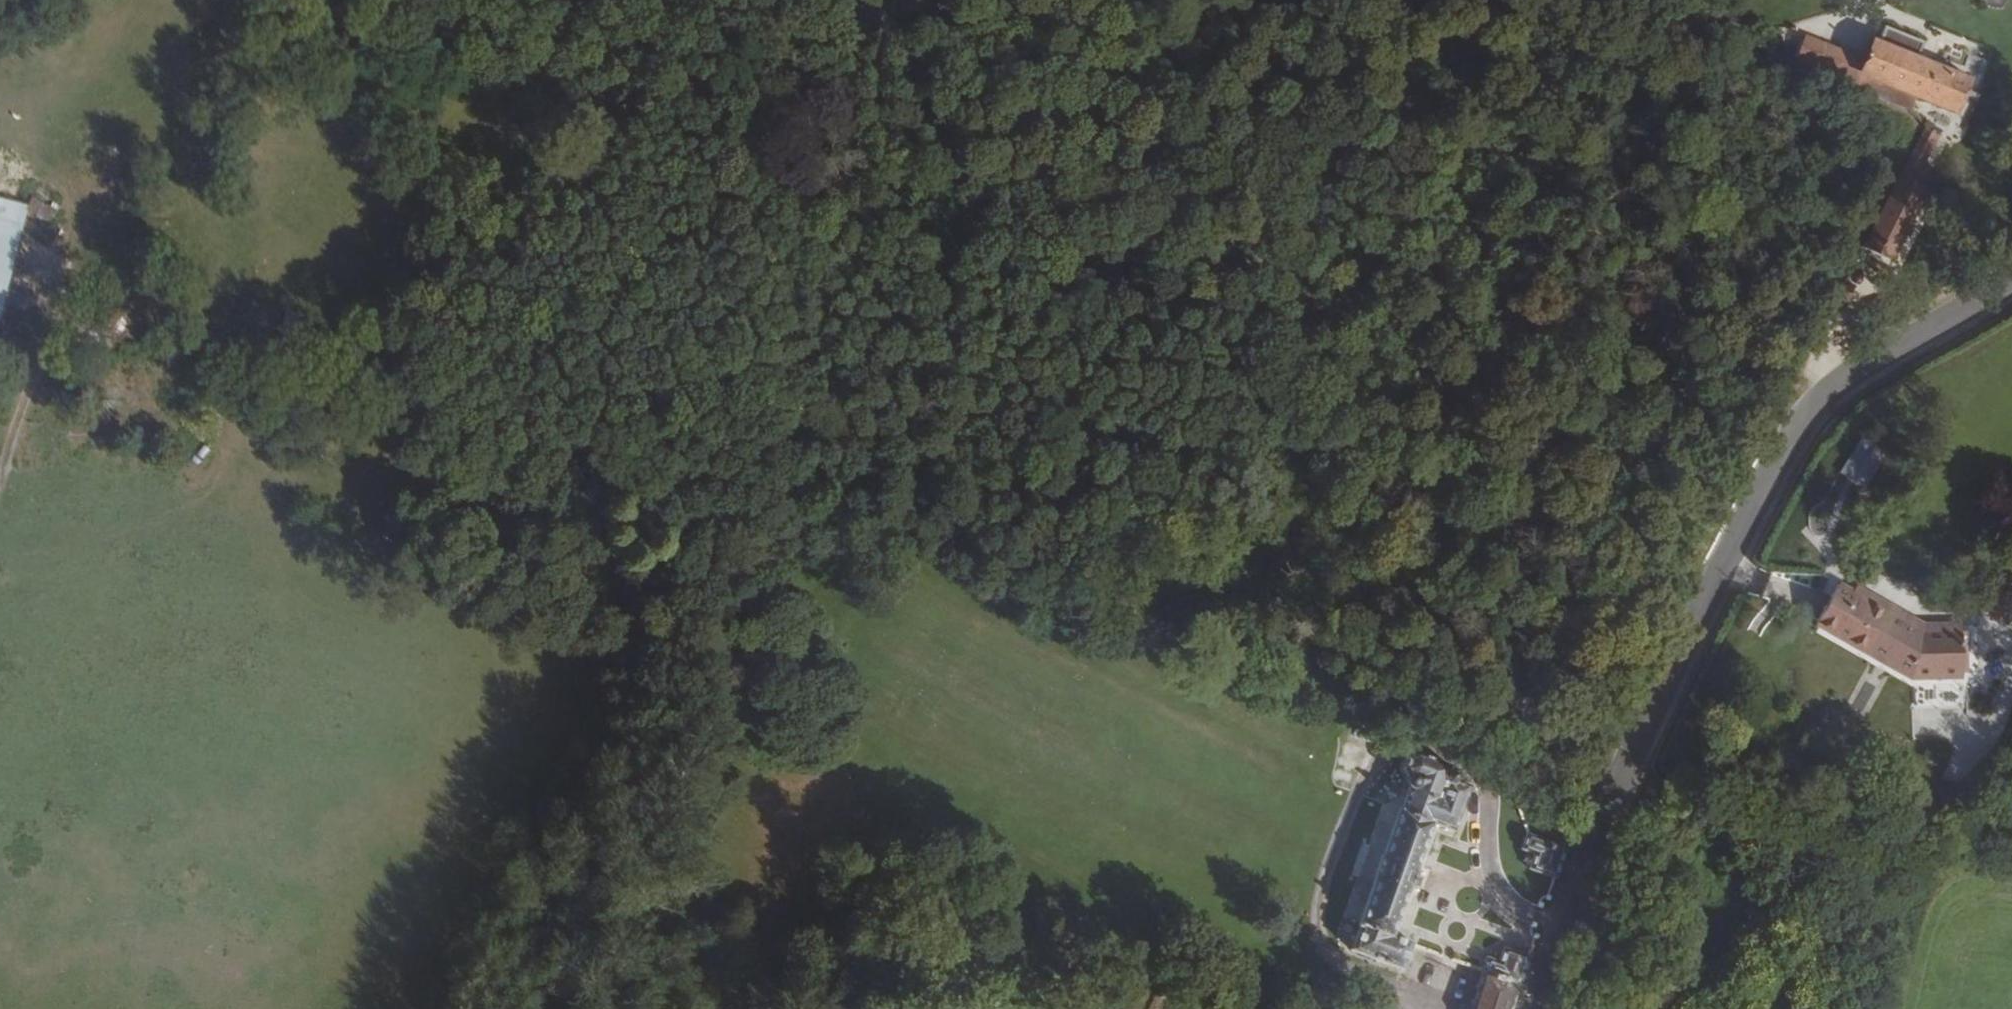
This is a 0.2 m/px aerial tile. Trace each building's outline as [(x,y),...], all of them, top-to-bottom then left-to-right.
[(1964,87),(1917,65),(1925,48),(1886,30),(1878,47),(1873,45),(1864,63),(1806,35),(1788,71),(1901,114),(1907,101),(1945,119),(1964,87)] [(1893,216),(1930,146),(1911,136),(1875,207),(1893,216)] [(23,204),(0,199),(0,307),(23,204)] [(1858,436),(1842,475),(1871,487),(1887,448),(1858,436)] [(1835,587),(1814,626),(1901,675),(1961,674),(1959,635),(1923,636),(1835,587)] [(1416,869),(1429,824),(1447,830),(1462,783),(1441,777),(1444,767),(1411,757),(1407,757),(1401,759),(1398,762),(1396,770),(1396,775),(1399,782),(1405,788),(1359,929),(1361,931),(1354,953),(1403,969),(1410,947),(1393,942),(1409,890),(1416,892),(1423,871),(1416,869)] [(1546,884),(1558,851),(1517,838),(1512,852),(1522,857),(1518,872),(1546,884)] [(1520,958),(1494,949),(1489,965),(1480,962),(1471,986),(1465,985),(1464,994),(1469,996),(1464,1008),(1504,1008),(1520,958)]
